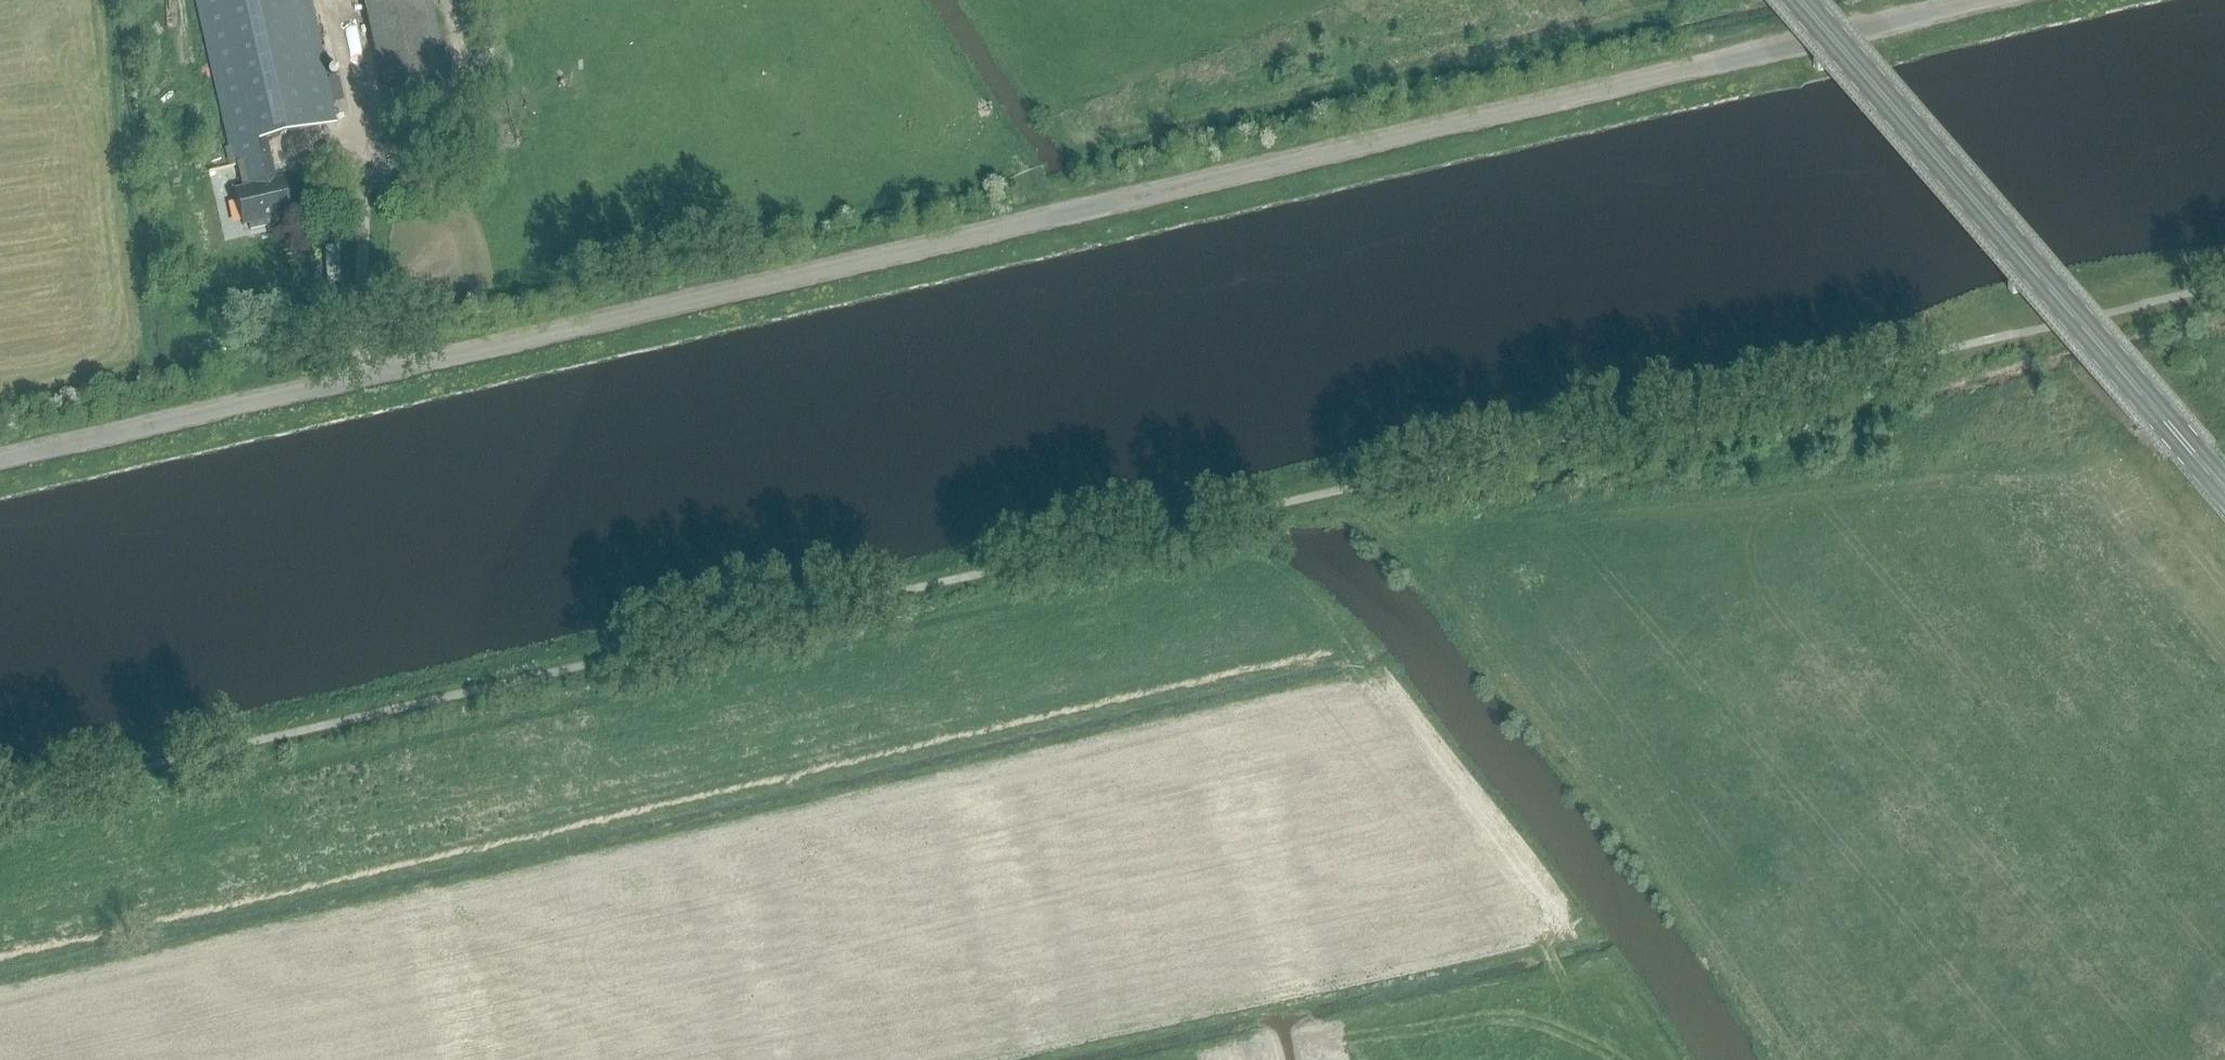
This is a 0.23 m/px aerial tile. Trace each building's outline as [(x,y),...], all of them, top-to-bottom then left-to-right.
[(335,123),(307,0),(197,0),(230,147),(232,146),(242,189),(234,191),(242,226),(248,225),(249,229),(267,225),(266,220),(289,215),(281,180),(275,181),(265,139),(335,123)] [(386,109),(451,94),(430,0),(361,0),(386,109)]
